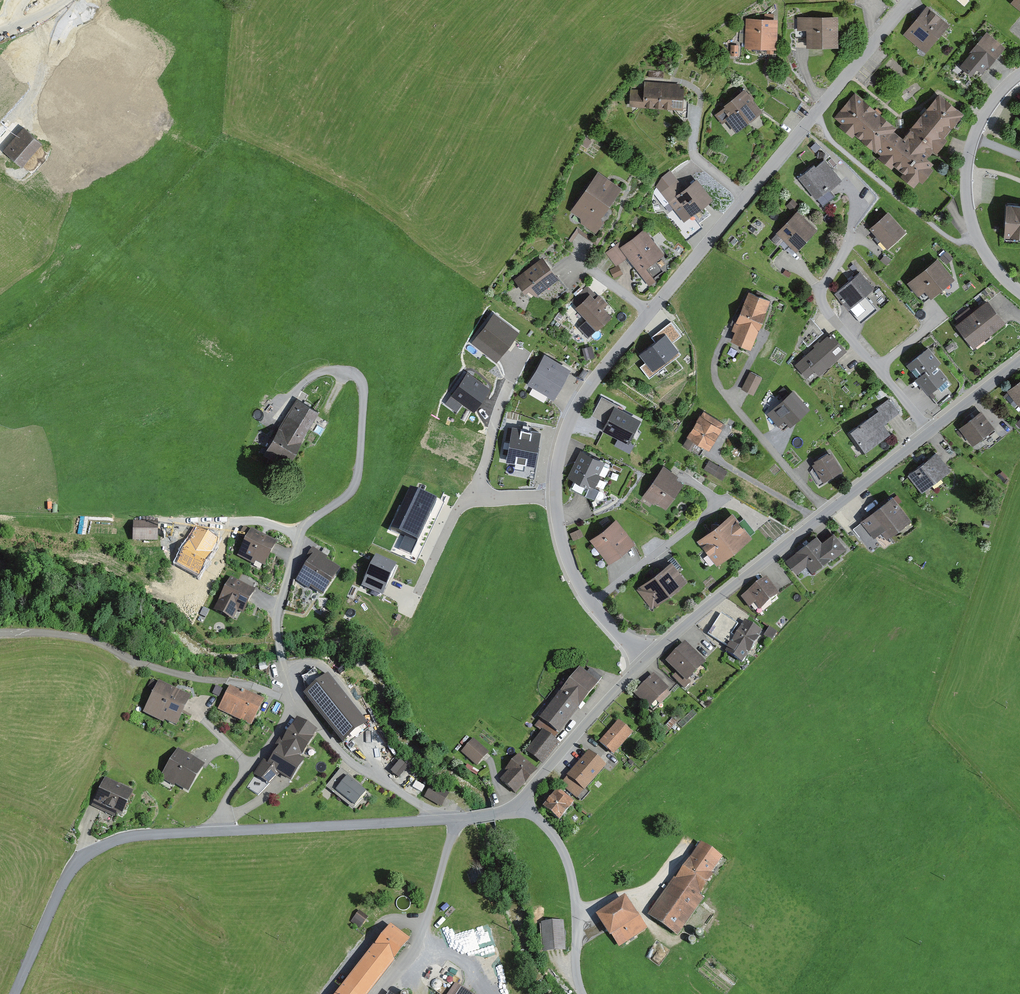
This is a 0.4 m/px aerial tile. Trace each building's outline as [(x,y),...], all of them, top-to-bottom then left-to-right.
[(951,28),(929,9),(906,37),(928,56),(951,28)] [(842,17),(799,18),(799,32),(810,32),(811,49),(843,48),(842,17)] [(781,20),(746,20),(745,50),(781,51),(781,20)] [(1006,49),(988,34),(961,67),(974,77),(980,70),(985,75),(1006,49)] [(645,90),(631,90),(630,108),(686,110),(687,84),(645,83),(645,90)] [(748,91),(719,111),(736,135),(765,114),(748,91)] [(930,158),(965,115),(941,96),(923,118),(908,136),(883,116),(856,94),(835,120),(842,126),(840,128),(854,139),(857,136),(905,175),(902,178),(917,191),(922,184),(926,187),(942,168),(930,158)] [(44,144),(24,127),(4,151),(23,167),(44,144)] [(829,159),(802,179),(817,200),(845,180),(829,159)] [(625,190),(599,172),(571,213),(601,234),(607,225),(606,218),(625,190)] [(680,178),(661,192),(674,211),(683,205),(692,219),(712,205),(697,184),(688,190),(680,178)] [(1007,205),(1005,232),(1019,233),(1019,236),(1019,206),(1007,205)] [(802,211),(780,233),(799,253),(821,230),(802,211)] [(890,213),(872,229),(890,250),(908,234),(890,213)] [(615,266),(627,257),(649,287),(658,281),(649,269),(665,258),(645,231),(623,247),(620,243),(606,253),(615,266)] [(941,258),(908,282),(917,294),(926,288),(934,298),(958,280),(941,258)] [(547,260),(517,279),(529,299),(559,280),(547,260)] [(864,272),(837,294),(851,312),(879,289),(864,272)] [(772,300),(749,293),(732,343),(755,351),(772,300)] [(595,295),(578,309),(599,333),(615,319),(595,295)] [(992,302),(959,326),(975,347),(1008,323),(992,302)] [(493,313),(468,344),(494,361),(522,331),(493,313)] [(671,331),(638,353),(653,375),(686,353),(671,331)] [(833,335),(797,366),(811,383),(848,352),(833,335)] [(932,348),(909,365),(931,394),(953,378),(932,348)] [(546,352),(524,385),(552,399),(569,367),(546,352)] [(765,379),(750,372),(741,389),(756,397),(765,379)] [(1010,390),(1019,402),(1019,382),(1010,390)] [(813,410),(795,390),(767,415),(774,423),(783,416),(794,427),(813,410)] [(322,411),(297,398),(266,453),(293,467),(302,452),(300,451),(322,411)] [(881,412),(848,435),(863,456),(892,436),(884,424),(900,413),(890,400),(877,408),(881,412)] [(645,419),(617,406),(604,431),(632,445),(645,419)] [(969,422),(957,432),(961,436),(965,432),(973,443),(980,437),(983,441),(995,431),(981,413),(973,419),(969,414),(965,418),(969,422)] [(725,429),(701,416),(688,439),(711,453),(725,429)] [(513,421),(506,463),(534,467),(540,425),(513,421)] [(611,464),(583,451),(571,477),(599,490),(611,464)] [(832,452),(814,463),(825,482),(844,471),(832,452)] [(936,453),(909,474),(921,490),(939,475),(941,478),(950,470),(936,453)] [(729,471),(710,461),(704,471),(723,481),(729,471)] [(686,482),(664,467),(644,498),(667,512),(686,482)] [(892,498),(853,529),(871,551),(888,538),(886,535),(908,518),(892,498)] [(736,514),(699,541),(718,565),(754,538),(736,514)] [(619,520),(592,540),(610,565),(638,544),(619,520)] [(157,525),(133,525),(133,541),(157,541),(157,525)] [(265,567),(277,544),(244,527),(239,537),(247,542),(241,555),(265,567)] [(798,553),(787,561),(797,573),(808,564),(813,570),(831,556),(832,557),(844,548),(835,536),(823,545),(816,537),(809,543),(806,540),(803,543),(805,546),(797,552),(798,553)] [(307,559),(312,562),(302,578),(326,593),(341,570),(327,561),(328,559),(313,549),(307,559)] [(375,554),(362,589),(385,598),(398,563),(375,554)] [(674,562),(637,589),(651,610),(689,582),(674,562)] [(256,590),(230,578),(216,610),(234,618),(238,610),(246,613),(256,590)] [(765,580),(743,598),(748,605),(755,601),(760,608),(777,595),(765,580)] [(729,647),(726,652),(742,662),(761,632),(746,622),(735,639),(730,635),(735,627),(720,618),(709,634),(729,647)] [(685,646),(669,662),(679,671),(673,676),(685,688),(691,683),(686,678),(702,662),(685,646)] [(582,669),(542,719),(561,735),(574,719),(593,696),(601,685),(582,669)] [(656,675),(636,694),(650,710),(670,691),(656,675)] [(326,678),(306,694),(346,744),(366,728),(326,678)] [(191,698),(159,684),(145,716),(164,724),(166,721),(178,726),(191,698)] [(244,694),(228,687),(217,712),(242,724),(246,716),(255,721),(265,700),(246,691),(244,694)] [(620,721),(600,743),(615,756),(635,734),(620,721)] [(314,735),(298,724),(269,768),(263,769),(258,777),(271,786),(278,774),(293,784),(315,750),(307,745),(314,735)] [(545,731),(527,753),(545,767),(562,745),(545,731)] [(473,739),(461,753),(477,768),(490,754),(473,739)] [(203,766),(179,753),(165,780),(188,792),(203,766)] [(591,754),(571,775),(586,789),(606,768),(591,754)] [(521,757),(500,778),(517,795),(538,774),(521,757)] [(331,786),(356,805),(367,791),(342,772),(331,786)] [(131,793),(106,782),(95,809),(120,819),(131,793)] [(451,797),(432,787),(427,798),(445,808),(451,797)] [(559,792),(544,808),(561,823),(576,807),(559,792)] [(676,877),(649,916),(680,937),(705,901),(701,898),(727,860),(702,843),(678,879),(676,877)] [(628,898),(599,916),(619,949),(649,931),(628,898)] [(564,922),(540,924),(543,956),(566,954),(564,922)] [(390,927),(339,993),(370,993),(410,942),(390,927)]
